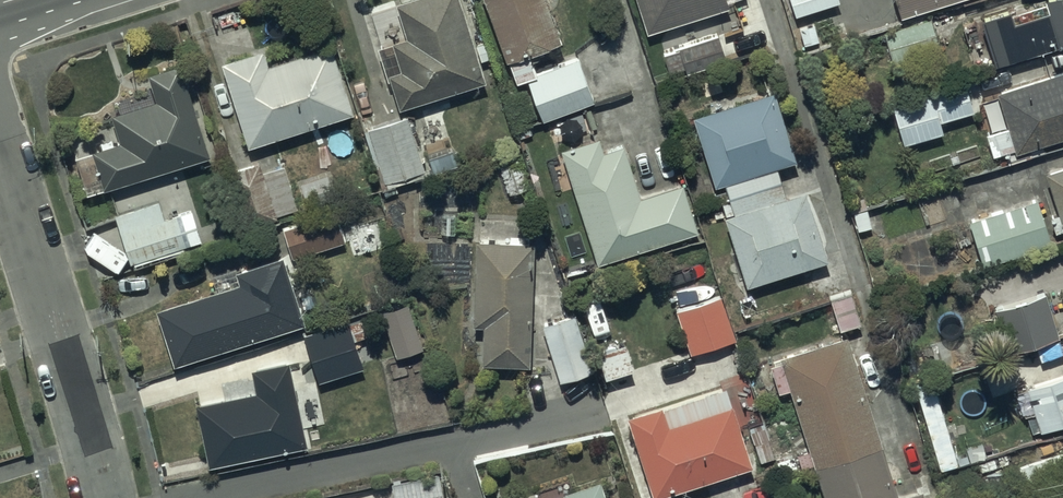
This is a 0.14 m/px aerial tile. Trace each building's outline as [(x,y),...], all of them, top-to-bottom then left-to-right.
[(391,3),(398,25),(368,34),(382,80),(386,79),(394,107),(480,80),(456,0),(402,0),(391,3)] [(542,0),(482,0),(503,60),(507,59),(515,81),(534,75),(529,61),(543,56),(540,48),(557,42),(542,0)] [(721,0),(632,0),(642,33),(724,7),(721,0)] [(834,0),(787,0),(791,15),(835,2),(834,0)] [(896,15),(944,0),(892,0),(896,15)] [(1005,9),(977,18),(992,66),(1062,44),(1062,0),(1039,0),(1040,2),(1006,12),(1005,9)] [(935,48),(926,19),(882,33),(891,63),(935,48)] [(721,60),(713,36),(675,48),(677,51),(661,56),(667,74),(683,69),(683,71),(721,60)] [(257,49),(218,62),(242,146),(348,112),(326,44),(262,65),(257,49)] [(591,102),(576,58),(526,79),(541,120),(591,102)] [(177,62),(141,72),(150,101),(108,113),(117,144),(91,152),(100,184),(204,154),(177,62)] [(993,91),(1004,127),(983,133),(990,157),(1002,153),(1006,163),(1044,151),(1042,143),(1062,137),(1062,69),(993,91)] [(968,111),(960,82),(887,104),(899,144),(940,132),(936,121),(968,111)] [(720,183),(771,166),(791,160),(768,90),(687,115),(709,186),(720,183)] [(412,147),(404,117),(363,129),(380,187),(384,186),(387,195),(402,191),(399,184),(422,177),(417,159),(425,156),(421,145),(412,147)] [(599,153),(594,138),(557,151),(593,262),(693,231),(678,184),(636,197),(620,146),(599,153)] [(275,168),(269,147),(221,160),(241,229),(272,220),(271,216),(295,210),(282,165),(275,168)] [(527,188),(515,153),(494,160),(506,195),(527,188)] [(771,166),(720,183),(729,212),(720,215),(742,287),(823,262),(801,191),(781,197),(771,166)] [(1041,173),(1054,213),(1046,216),(1050,230),(1058,228),(1060,232),(1062,230),(1062,166),(1041,173)] [(1045,244),(1032,200),(966,221),(981,265),(1045,244)] [(160,218),(155,201),(115,213),(132,268),(186,251),(182,241),(194,237),(186,210),(160,218)] [(333,213),(282,227),(291,257),(342,243),(333,213)] [(530,242),(473,241),(470,326),(480,326),(479,365),(526,366),(530,242)] [(300,322),(278,256),(231,272),(235,282),(152,310),(170,363),(300,322)] [(858,322),(847,292),(827,298),(837,329),(858,322)] [(1055,335),(1043,293),(993,308),(1006,351),(1045,338),(1055,335)] [(718,296),(673,310),(687,352),(732,337),(718,296)] [(406,303),(380,312),(394,356),(421,347),(406,303)] [(587,370),(571,314),(538,324),(555,380),(587,370)] [(298,332),(311,379),(359,366),(346,319),(298,332)] [(785,388),(804,450),(773,461),(778,477),(797,471),(797,469),(810,465),(820,497),(920,497),(917,489),(894,497),(842,335),(776,357),(777,361),(766,364),(774,392),(785,388)] [(627,368),(621,347),(594,355),(600,376),(627,368)] [(303,446),(284,362),(248,369),(252,390),(191,403),(204,467),(303,446)] [(1014,392),(1019,408),(1015,409),(1018,417),(1031,413),(1036,431),(1062,422),(1062,376),(1014,392)] [(656,407),(623,418),(648,497),(649,497),(746,465),(726,406),(663,428),(656,407)] [(1018,468),(1026,493),(1062,481),(1062,454),(1018,468)] [(390,497),(440,497),(435,472),(387,482),(390,497)] [(596,479),(559,490),(562,497),(558,497),(602,497),(596,479)]
